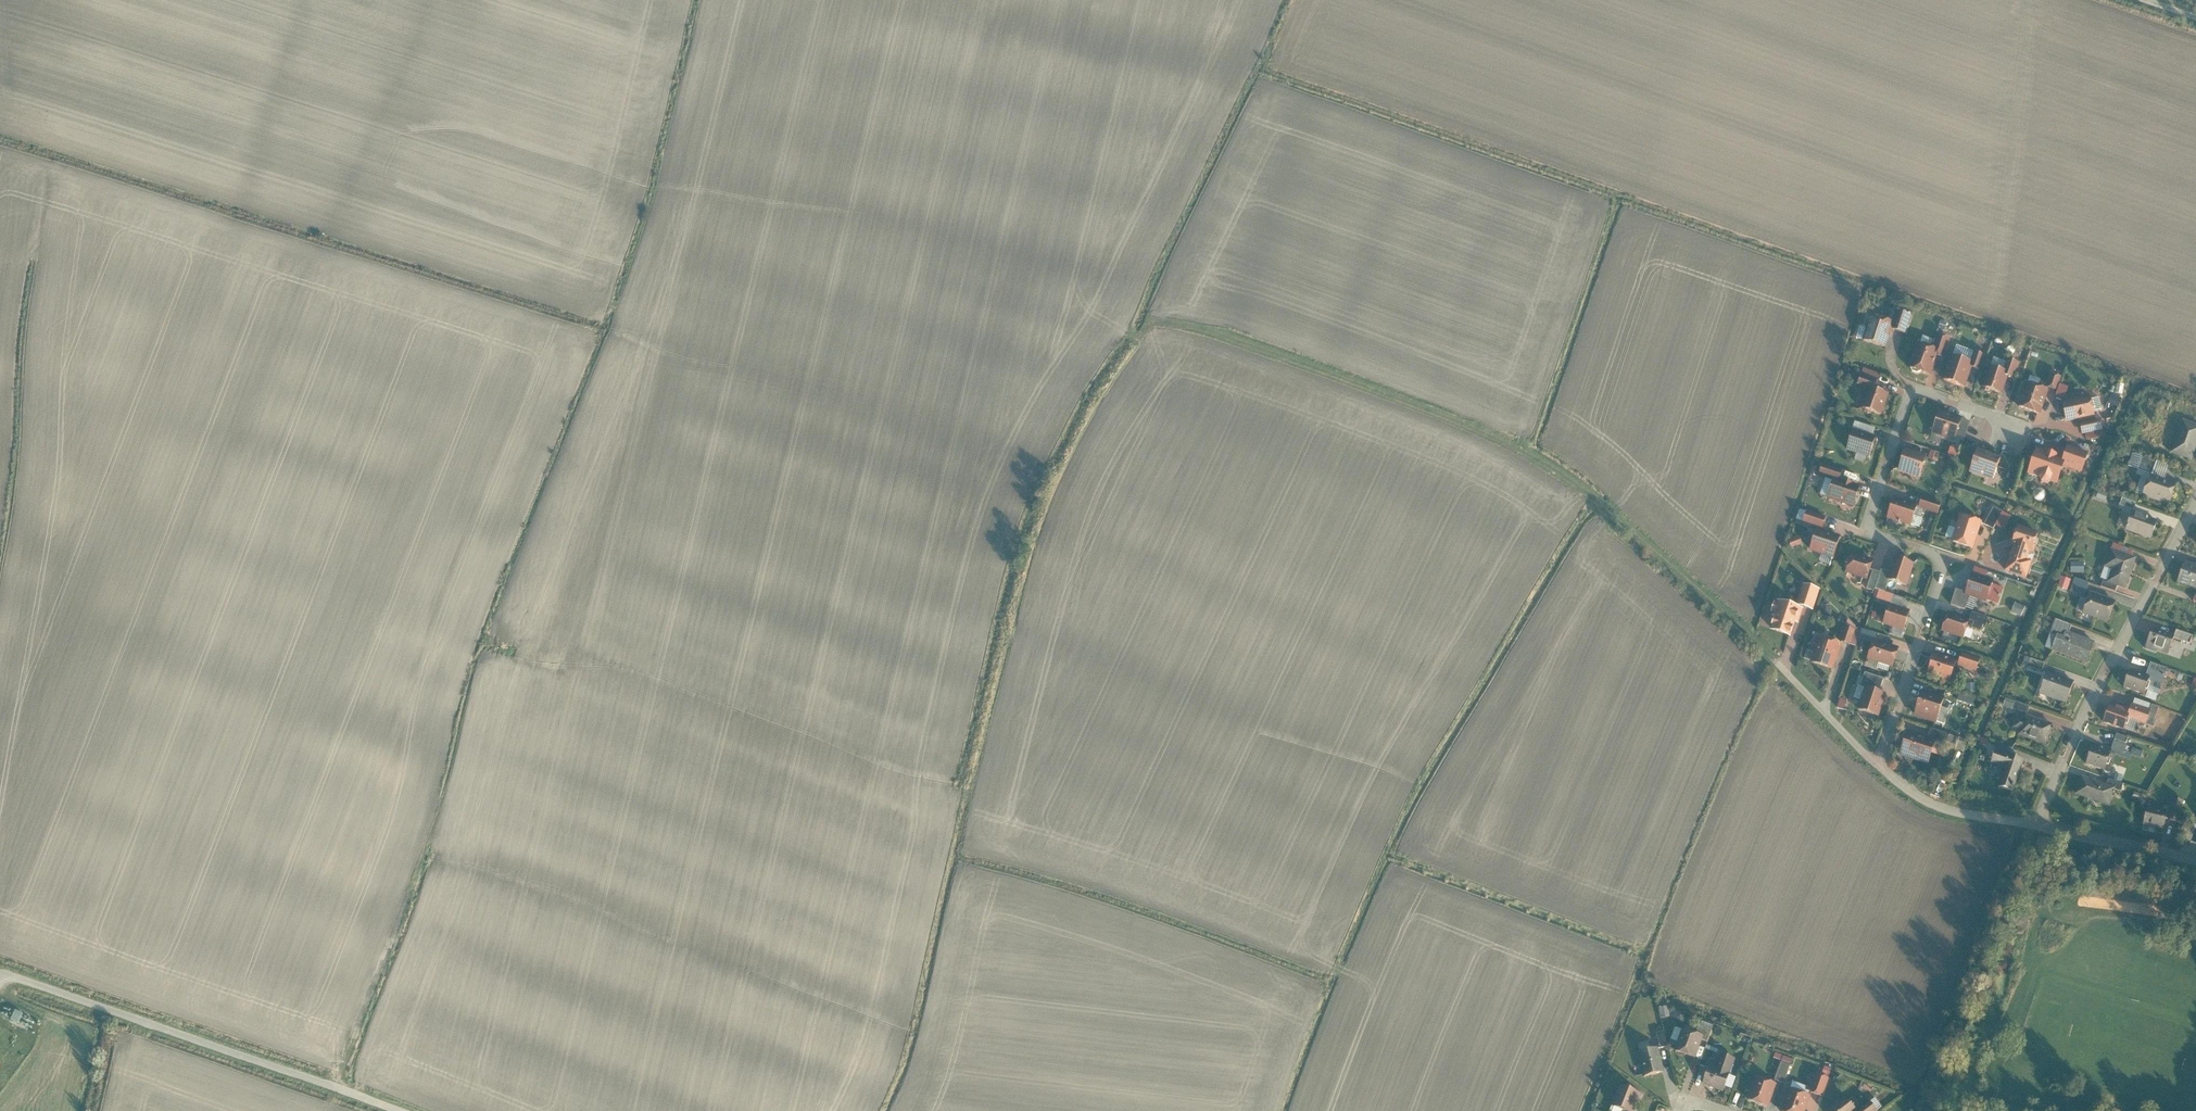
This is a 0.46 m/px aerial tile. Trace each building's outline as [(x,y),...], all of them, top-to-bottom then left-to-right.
[(1915,315),(1901,310),(1897,322),(1894,329),(1908,334),(1915,315)] [(1860,339),(1887,349),(1894,329),(1897,322),(1878,315),(1873,330),(1864,327),(1860,339)] [(1913,369),(1933,376),(1940,358),(1946,360),(1953,339),(1940,334),(1935,347),(1923,343),(1913,369)] [(1944,380),(1967,388),(1974,370),(1983,373),(1988,356),(1978,353),(1975,363),(1953,355),(1944,380)] [(1987,390),(2004,396),(2010,380),(2017,382),(2023,364),(2012,360),(2008,372),(1995,367),(1987,390)] [(2039,373),(2042,364),(2031,361),(2028,370),(2039,373)] [(1885,380),(1863,373),(1859,385),(1869,389),(1881,393),(1885,380)] [(2023,409),(2043,416),(2051,391),(2059,394),(2065,378),(2054,374),(2049,389),(2032,383),(2023,409)] [(2058,398),(2068,401),(2072,387),(2063,384),(2058,398)] [(1884,414),(1889,394),(1881,393),(1869,389),(1864,409),(1884,414)] [(2108,403),(2119,407),(2123,398),(2112,393),(2108,403)] [(2066,403),(2069,423),(2099,417),(2095,394),(2078,397),(2079,400),(2066,403)] [(1964,419),(1941,411),(1933,435),(1956,443),(1964,419)] [(1875,428),(1857,423),(1855,431),(1873,436),(1875,428)] [(2195,456),(2195,431),(2181,426),(2171,456),(2193,463),(2195,456)] [(1873,457),(1878,437),(1855,431),(1849,451),(1873,457)] [(2039,451),(2029,477),(2061,489),(2069,468),(2085,474),(2092,456),(2071,448),(2066,461),(2039,451)] [(1942,461),(1943,452),(1933,451),(1932,460),(1942,461)] [(2003,458),(1978,451),(1971,476),(1997,483),(2003,458)] [(1931,458),(1906,452),(1901,472),(1925,479),(1931,458)] [(2158,466),(2144,460),(2140,471),(2153,477),(2158,466)] [(1830,500),(1856,509),(1863,489),(1842,481),(1845,472),(1824,464),(1820,478),(1835,483),(1830,500)] [(2181,488),(2154,477),(2145,497),(2173,508),(2181,488)] [(1897,498),(1889,519),(1913,528),(1922,507),(1897,498)] [(1945,504),(1926,498),(1923,509),(1941,515),(1945,504)] [(2138,507),(2124,502),(2121,510),(2135,515),(2138,507)] [(2005,513),(1996,509),(1989,525),(1997,529),(2005,513)] [(1828,519),(1811,513),(1807,524),(1824,530),(1828,519)] [(1957,545),(1975,551),(1985,523),(1966,517),(1957,545)] [(2153,540),(2158,524),(2134,517),(2129,532),(2153,540)] [(2038,555),(2044,533),(2021,526),(2005,572),(2030,581),(2035,563),(2030,561),(2032,553),(2038,555)] [(1837,558),(1843,537),(1821,531),(1815,551),(1837,558)] [(1801,536),(1790,539),(1793,548),(1804,545),(1801,536)] [(2140,560),(2112,550),(2106,567),(2115,571),(2111,582),(2114,584),(2129,588),(2140,560)] [(1876,561),(1854,554),(1848,574),(1869,581),(1876,561)] [(1892,580),(1911,586),(1917,564),(1897,558),(1892,580)] [(2085,561),(2071,563),(2072,574),(2086,573),(2085,561)] [(2186,564),(2179,584),(2195,590),(2195,568),(2186,564)] [(1877,585),(1881,572),(1876,571),(1869,589),(1875,591),(1877,585)] [(1887,588),(1891,575),(1881,572),(1877,585),(1887,588)] [(1974,575),(1967,596),(2001,607),(2007,590),(1998,587),(1999,583),(1974,575)] [(2071,579),(2062,576),(2059,587),(2069,590),(2071,579)] [(2114,584),(2093,576),(2090,583),(2111,590),(2114,584)] [(2089,586),(2076,581),(2072,591),(2085,596),(2089,586)] [(1823,592),(1807,586),(1800,605),(1815,611),(1823,592)] [(1897,596),(1895,604),(1907,607),(1909,599),(1897,596)] [(2116,607),(2092,596),(2084,614),(2109,624),(2116,607)] [(1793,637),(1804,609),(1775,597),(1770,612),(1775,614),(1770,628),(1793,637)] [(2026,607),(2017,603),(2013,612),(2022,616),(2026,607)] [(1833,604),(1822,604),(1822,615),(1832,615),(1833,604)] [(1893,606),(1886,627),(1897,631),(1894,639),(1905,642),(1915,614),(1893,606)] [(1950,613),(1944,633),(1968,641),(1974,620),(1950,613)] [(2074,627),(2058,621),(2053,634),(2058,636),(2060,632),(2070,636),(2074,627)] [(1846,625),(1841,640),(1857,645),(1862,630),(1846,625)] [(1880,633),(1864,628),(1862,635),(1878,640),(1880,633)] [(2176,639),(2153,630),(2147,648),(2170,656),(2176,639)] [(2070,636),(2060,632),(2058,636),(2053,651),(2090,665),(2097,646),(2070,636)] [(2180,632),(2177,640),(2195,646),(2195,641),(2195,636),(2180,632)] [(1805,662),(1835,672),(1845,645),(1822,637),(1817,653),(1809,651),(1805,662)] [(1875,641),(1869,662),(1880,665),(1878,671),(1891,675),(1893,669),(1897,671),(1904,650),(1875,641)] [(1962,663),(1961,667),(1980,674),(1985,660),(1966,653),(1962,663)] [(1961,667),(1962,663),(1937,655),(1929,678),(1954,687),(1961,667)] [(2041,673),(2044,665),(2029,660),(2026,668),(2041,673)] [(2169,671),(2153,665),(2148,677),(2153,679),(2150,687),(2161,691),(2169,671)] [(2148,677),(2132,672),(2126,690),(2147,697),(2150,687),(2153,679),(2148,677)] [(1885,678),(1866,673),(1863,683),(1882,688),(1885,678)] [(2068,703),(2074,685),(2047,677),(2041,695),(2068,703)] [(1861,713),(1882,720),(1890,695),(1869,689),(1861,713)] [(1926,692),(1917,718),(1939,725),(1947,699),(1926,692)] [(1963,694),(1961,700),(1977,705),(1979,699),(1963,694)] [(1841,698),(1838,707),(1845,709),(1848,700),(1841,698)] [(2027,715),(2029,708),(2014,702),(2011,709),(2027,715)] [(2155,710),(2134,704),(2131,717),(2130,720),(2150,726),(2155,710)] [(2131,717),(2111,709),(2106,723),(2126,731),(2130,720),(2131,717)] [(2046,746),(2052,731),(2026,721),(2020,737),(2046,746)] [(1911,732),(1902,758),(1932,768),(1941,742),(1911,732)] [(2127,737),(2116,734),(2111,750),(2126,754),(2128,746),(2125,745),(2127,737)] [(2007,761),(2012,749),(1997,744),(1993,756),(2002,759),(2007,761)] [(2115,756),(2095,748),(2088,765),(2108,773),(2115,756)] [(2016,791),(2024,767),(2007,761),(2002,759),(1993,782),(2016,791)] [(2108,787),(2082,779),(2077,795),(2110,805),(2115,789),(2108,787)] [(2124,785),(2110,780),(2108,787),(2115,789),(2122,791),(2124,785)] [(2184,801),(2175,800),(2172,821),(2181,823),(2184,801)] [(2170,810),(2148,806),(2145,824),(2167,828),(2170,810)] [(14,1019),(21,1022),(25,1013),(17,1010),(14,1019)] [(1714,1026),(1702,1022),(1698,1034),(1706,1036),(1704,1040),(1708,1042),(1714,1026)] [(1664,1028),(1657,1030),(1661,1046),(1667,1044),(1664,1028)] [(1684,1028),(1675,1052),(1697,1060),(1704,1040),(1706,1036),(1698,1034),(1684,1028)] [(1707,1046),(1701,1064),(1707,1067),(1711,1058),(1716,1060),(1719,1050),(1707,1046)] [(1661,1048),(1639,1053),(1644,1078),(1666,1073),(1661,1048)] [(1709,1065),(1702,1085),(1725,1094),(1737,1059),(1725,1055),(1720,1069),(1709,1065)] [(1793,1060),(1784,1057),(1776,1081),(1786,1084),(1793,1060)] [(1815,1073),(1810,1089),(1824,1094),(1829,1078),(1815,1073)] [(1757,1077),(1749,1101),(1771,1109),(1779,1084),(1757,1077)] [(1622,1110),(1635,1110),(1642,1092),(1622,1085),(1613,1108),(1622,1110)] [(1813,1097),(1793,1089),(1784,1110),(1808,1110),(1813,1097)] [(1829,1110),(1858,1110),(1848,1097),(1829,1110)]
